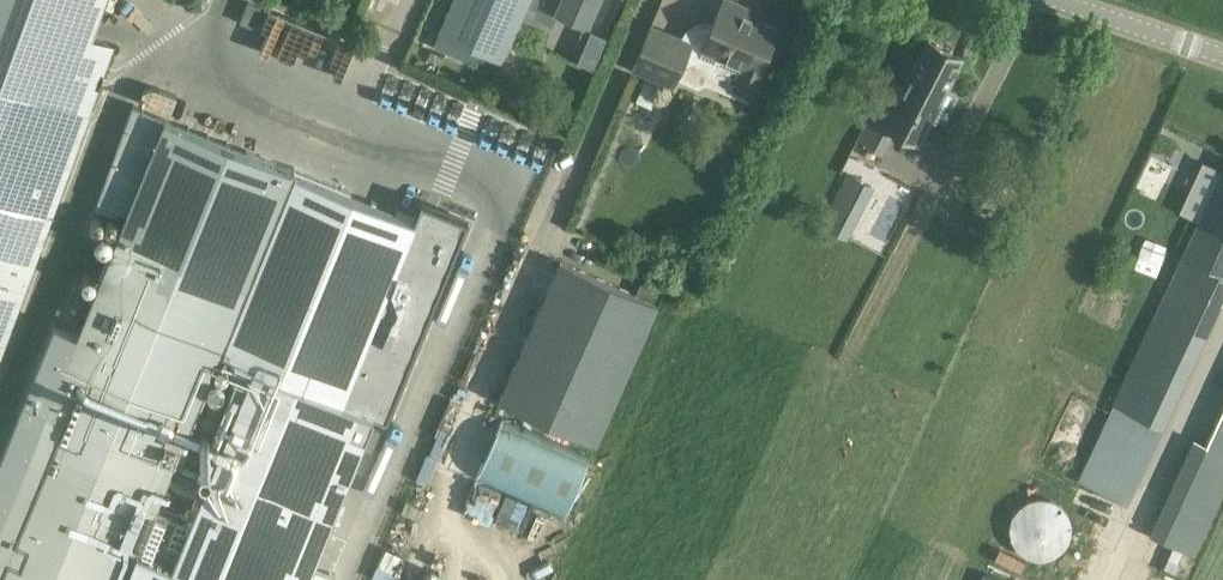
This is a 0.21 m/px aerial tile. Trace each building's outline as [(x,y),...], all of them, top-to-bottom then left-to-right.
[(90,115),(115,47),(92,38),(106,0),(0,0),(0,362),(90,115)] [(438,31),(482,51),(477,63),(495,71),(500,59),(503,61),(530,0),(452,0),(438,31)] [(553,15),(589,31),(602,0),(560,0),(553,15)] [(683,39),(651,25),(633,67),(673,85),(676,77),(697,87),(705,83),(747,101),(750,94),(756,97),(775,52),(768,49),(777,28),(739,11),(742,5),(730,0),(723,0),(710,29),(706,28),(702,27),(698,28),(695,29),(691,30),(688,32),(686,35),(684,38),(683,39)] [(919,58),(904,87),(894,82),(889,91),(882,87),(855,139),(883,154),(894,132),(918,145),(934,112),(962,57),(929,39),(919,58)] [(643,81),(635,101),(651,107),(659,87),(643,81)] [(99,200),(121,208),(127,211),(161,115),(133,105),(99,200)] [(3,516),(0,515),(0,579),(123,579),(219,346),(292,168),(165,116),(127,211),(3,516)] [(376,412),(386,416),(387,414),(463,229),(420,212),(417,211),(416,215),(292,168),(219,346),(255,362),(176,562),(137,547),(123,579),(309,579),(376,412)] [(843,172),(830,193),(860,211),(864,205),(869,209),(879,192),(873,188),(864,182),(867,178),(852,170),(849,175),(843,172)] [(1113,403),(1164,427),(1205,340),(1204,339),(1222,298),(1222,171),(1221,170),(1198,220),(1182,256),(1153,316),(1154,316),(1113,403)] [(597,443),(659,303),(560,259),(498,399),(597,443)] [(62,316),(76,322),(90,289),(76,283),(62,316)] [(1193,437),(1149,533),(1195,554),(1222,494),(1222,393),(1201,441),(1193,437)] [(564,514),(590,455),(503,418),(477,477),(564,514)] [(185,452),(163,505),(185,514),(207,461),(185,452)] [(1045,498),(1040,498),(1034,498),(1029,500),(1024,502),(1020,505),(1016,509),(1013,513),(1011,518),(1009,523),(1009,528),(1009,534),(1011,539),(1013,544),(1016,548),(1020,552),(1024,555),(1029,557),(1034,558),(1039,559),(1045,558),(1050,557),(1055,555),(1059,552),(1063,548),(1066,544),(1068,539),(1069,534),(1070,528),(1069,523),(1068,518),(1066,513),(1063,509),(1059,505),(1055,502),(1050,500),(1045,498)] [(976,579),(1001,579),(979,571),(976,579)]
